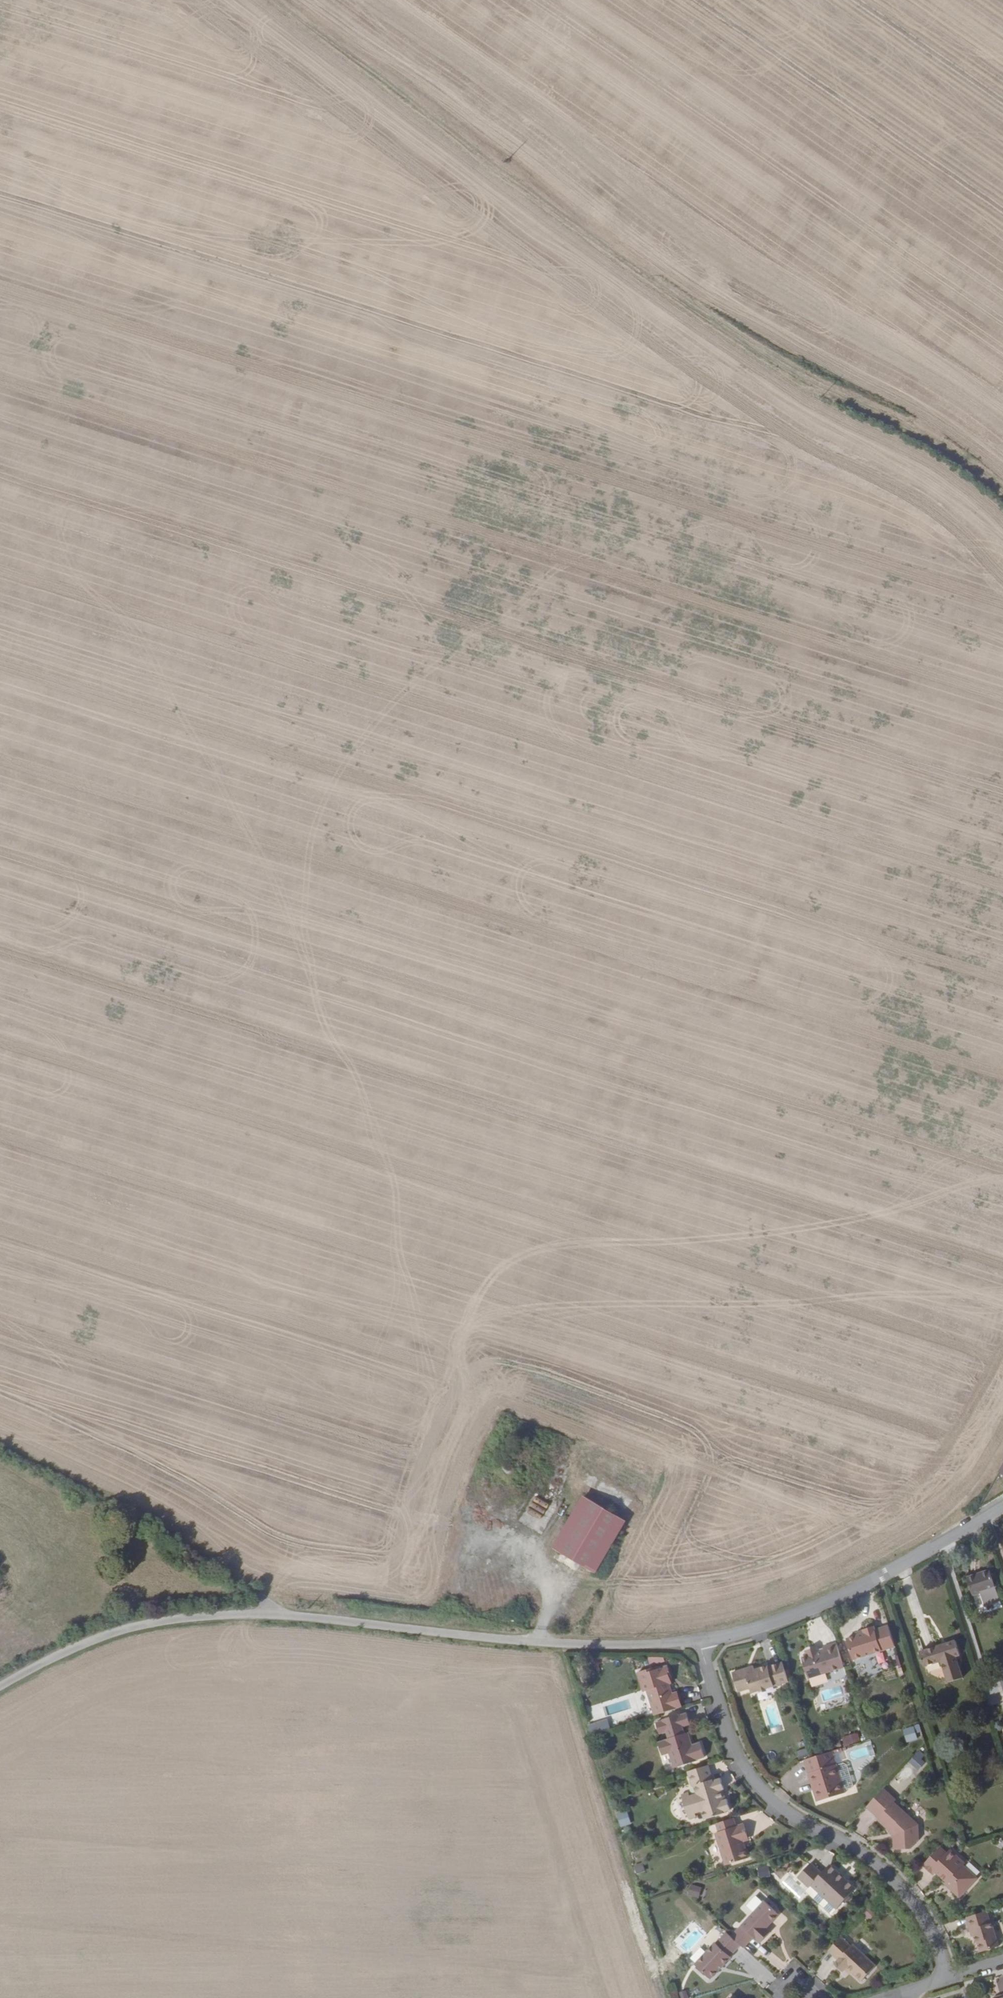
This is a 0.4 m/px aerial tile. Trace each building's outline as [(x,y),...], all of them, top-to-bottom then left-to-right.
[(594,1572),(625,1520),(584,1496),(553,1548),(594,1572)] [(973,1597),(995,1589),(989,1570),(966,1578),(973,1597)] [(894,1646),(888,1626),(875,1630),(874,1626),(863,1629),(864,1630),(864,1633),(859,1634),(868,1654),(894,1646)] [(859,1634),(857,1635),(847,1638),(853,1659),(868,1654),(859,1634)] [(961,1655),(957,1642),(920,1654),(924,1667),(941,1661),(949,1684),(962,1680),(955,1657),(961,1655)] [(843,1667),(836,1643),(823,1647),(823,1648),(824,1650),(819,1652),(818,1650),(814,1647),(809,1649),(807,1653),(808,1656),(802,1657),(808,1678),(843,1667)] [(782,1662),(774,1665),(782,1683),(788,1681),(782,1662)] [(782,1683),(774,1665),(769,1667),(768,1666),(755,1669),(746,1671),(745,1670),(745,1668),(732,1673),(738,1692),(751,1688),(752,1692),(761,1690),(761,1691),(766,1689),(766,1688),(782,1683)] [(647,1690),(655,1715),(682,1706),(677,1692),(673,1694),(669,1683),(668,1678),(671,1677),(668,1666),(658,1669),(658,1666),(638,1672),(644,1691),(647,1690)] [(692,1745),(690,1737),(686,1738),(684,1732),(682,1726),(690,1723),(687,1712),(679,1715),(679,1714),(663,1719),(664,1720),(656,1722),(660,1732),(667,1730),(669,1737),(666,1739),(665,1739),(658,1742),(662,1754),(669,1752),(674,1767),(697,1760),(696,1759),(705,1756),(700,1742),(692,1745)] [(591,1734),(610,1727),(606,1717),(588,1724),(591,1734)] [(917,1738),(923,1736),(919,1723),(914,1725),(917,1738)] [(857,1732),(842,1737),(844,1746),(860,1741),(857,1732)] [(919,1750),(908,1762),(916,1769),(927,1757),(919,1750)] [(832,1751),(804,1760),(810,1780),(813,1779),(815,1787),(814,1790),(817,1801),(844,1793),(844,1789),(836,1765),(832,1751)] [(836,1765),(844,1789),(851,1787),(853,1784),(846,1764),(843,1762),(836,1765)] [(713,1780),(708,1765),(688,1771),(692,1786),(694,1785),(697,1793),(703,1791),(709,1808),(702,1810),(705,1818),(723,1813),(723,1812),(730,1809),(727,1799),(726,1799),(724,1800),(721,1790),(722,1789),(724,1789),(721,1778),(713,1780)] [(883,1788),(866,1807),(878,1818),(877,1819),(890,1831),(894,1835),(894,1836),(894,1849),(910,1848),(918,1840),(916,1823),(893,1802),(895,1800),(883,1788)] [(620,1827),(631,1823),(626,1810),(615,1814),(620,1827)] [(734,1817),(717,1823),(720,1831),(716,1833),(726,1865),(748,1858),(743,1841),(741,1835),(747,1833),(745,1824),(737,1826),(734,1817)] [(961,1895),(976,1878),(976,1877),(963,1864),(964,1863),(950,1849),(946,1852),(939,1846),(922,1865),(933,1874),(936,1872),(947,1882),(951,1886),(950,1890),(955,1895),(960,1894),(961,1895)] [(642,1862),(633,1865),(636,1873),(644,1871),(642,1862)] [(808,1887),(810,1884),(812,1883),(827,1898),(826,1899),(836,1908),(855,1888),(847,1880),(844,1880),(843,1882),(835,1874),(836,1873),(836,1870),(830,1863),(821,1872),(810,1862),(797,1876),(808,1887)] [(768,1868),(759,1868),(759,1877),(768,1876),(768,1868)] [(847,1880),(836,1870),(836,1873),(835,1874),(843,1882),(844,1880),(847,1880)] [(812,1883),(810,1884),(826,1899),(827,1898),(812,1883)] [(687,1895),(698,1898),(702,1887),(690,1884),(687,1895)] [(740,1944),(742,1946),(753,1936),(755,1938),(756,1937),(760,1941),(769,1931),(765,1927),(766,1926),(766,1923),(769,1920),(771,1920),(776,1915),(776,1912),(764,1900),(731,1936),(740,1944)] [(984,1911),(963,1917),(968,1930),(970,1930),(972,1936),(974,1943),(975,1943),(978,1952),(997,1946),(989,1922),(988,1923),(984,1911)] [(731,1936),(727,1932),(716,1943),(715,1942),(695,1963),(706,1974),(710,1978),(730,1956),(729,1955),(740,1944),(731,1936)] [(840,1936),(828,1950),(838,1959),(834,1963),(842,1971),(844,1969),(846,1967),(852,1972),(861,1981),(875,1965),(852,1944),(850,1945),(840,1936)] [(706,1974),(695,1963),(692,1966),(703,1976),(706,1974)] [(686,1990),(678,1992),(679,1997),(689,1997),(686,1990)]
